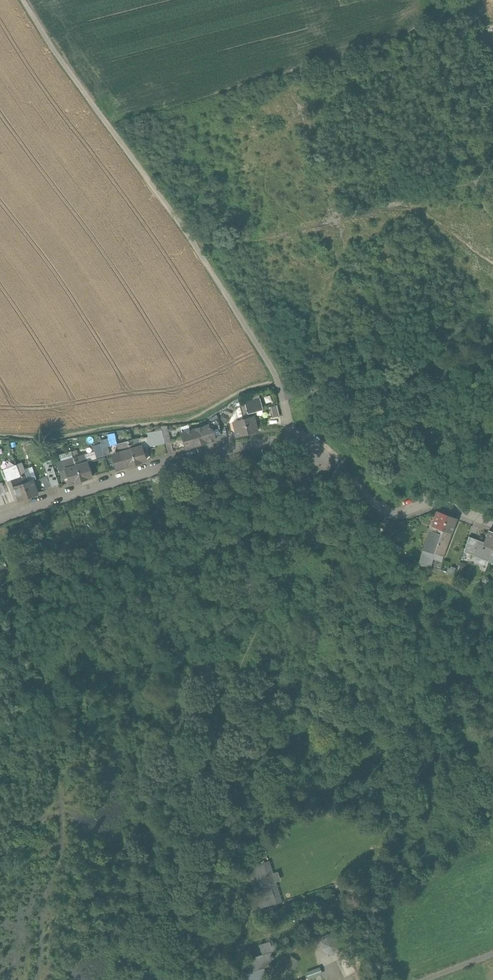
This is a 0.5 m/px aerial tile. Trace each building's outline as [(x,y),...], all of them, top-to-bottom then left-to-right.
[(253,401),(240,404),(240,405),(242,411),(247,410),(248,413),(262,409),(259,399),(253,401)] [(240,405),(235,410),(237,421),(244,419),(242,411),(240,405)] [(276,405),(270,407),(272,418),(279,416),(276,405)] [(248,413),(247,410),(242,411),(244,419),(247,433),(257,430),(253,417),(249,418),(248,413)] [(212,422),(207,425),(209,430),(211,429),(214,437),(220,435),(218,417),(212,422)] [(237,421),(233,422),(237,436),(247,433),(244,419),(237,421)] [(207,425),(181,433),(185,448),(191,446),(201,443),(215,438),(214,437),(211,429),(209,430),(207,425)] [(167,426),(161,427),(162,431),(164,443),(170,441),(167,426)] [(148,436),(128,441),(134,463),(145,460),(141,447),(148,446),(148,444),(154,442),(154,445),(164,443),(162,431),(147,433),(148,436)] [(114,433),(107,434),(108,439),(110,445),(117,444),(114,433)] [(108,439),(100,441),(100,443),(102,447),(110,445),(108,439)] [(128,441),(117,444),(119,451),(111,453),(116,469),(134,463),(128,441)] [(100,443),(92,446),(94,452),(96,459),(105,457),(102,447),(100,443)] [(85,454),(73,457),(80,480),(92,477),(87,463),(96,459),(94,452),(85,454)] [(73,457),(57,462),(62,479),(67,477),(69,484),(80,480),(73,457)] [(59,484),(51,461),(43,463),(48,477),(51,487),(59,484)] [(8,465),(2,467),(5,476),(11,474),(8,465)] [(18,471),(11,474),(13,479),(11,480),(13,487),(23,484),(20,476),(18,471)] [(33,480),(28,482),(26,474),(20,476),(23,484),(27,497),(37,494),(33,480)] [(48,477),(42,479),(46,489),(51,487),(48,477)] [(23,484),(13,487),(18,500),(27,497),(23,484)] [(437,512),(432,525),(429,536),(423,550),(433,554),(434,552),(436,543),(438,536),(447,515),(437,512)] [(447,515),(438,536),(436,543),(445,546),(451,532),(456,519),(447,515)] [(484,541),(478,539),(472,554),(488,560),(492,547),(492,532),(488,531),(484,541)] [(478,539),(468,536),(463,551),(472,554),(478,539)] [(445,546),(436,543),(434,552),(442,555),(445,546)] [(431,562),(420,558),(418,564),(430,566),(431,562)] [(246,869),(259,910),(282,903),(276,883),(281,882),(278,872),(273,874),(269,861),(246,869)] [(321,950),(327,955),(333,954),(338,949),(338,942),(332,937),(325,938),(321,943),(321,950)] [(269,941),(258,945),(261,955),(272,951),(269,941)] [(269,956),(268,953),(261,955),(243,961),(247,974),(265,968),(272,965),(269,956)] [(292,954),(286,962),(294,968),(300,960),(292,954)] [(307,971),(310,978),(315,976),(321,974),(318,967),(307,971)] [(247,974),(249,979),(270,979),(265,968),(247,974)]
